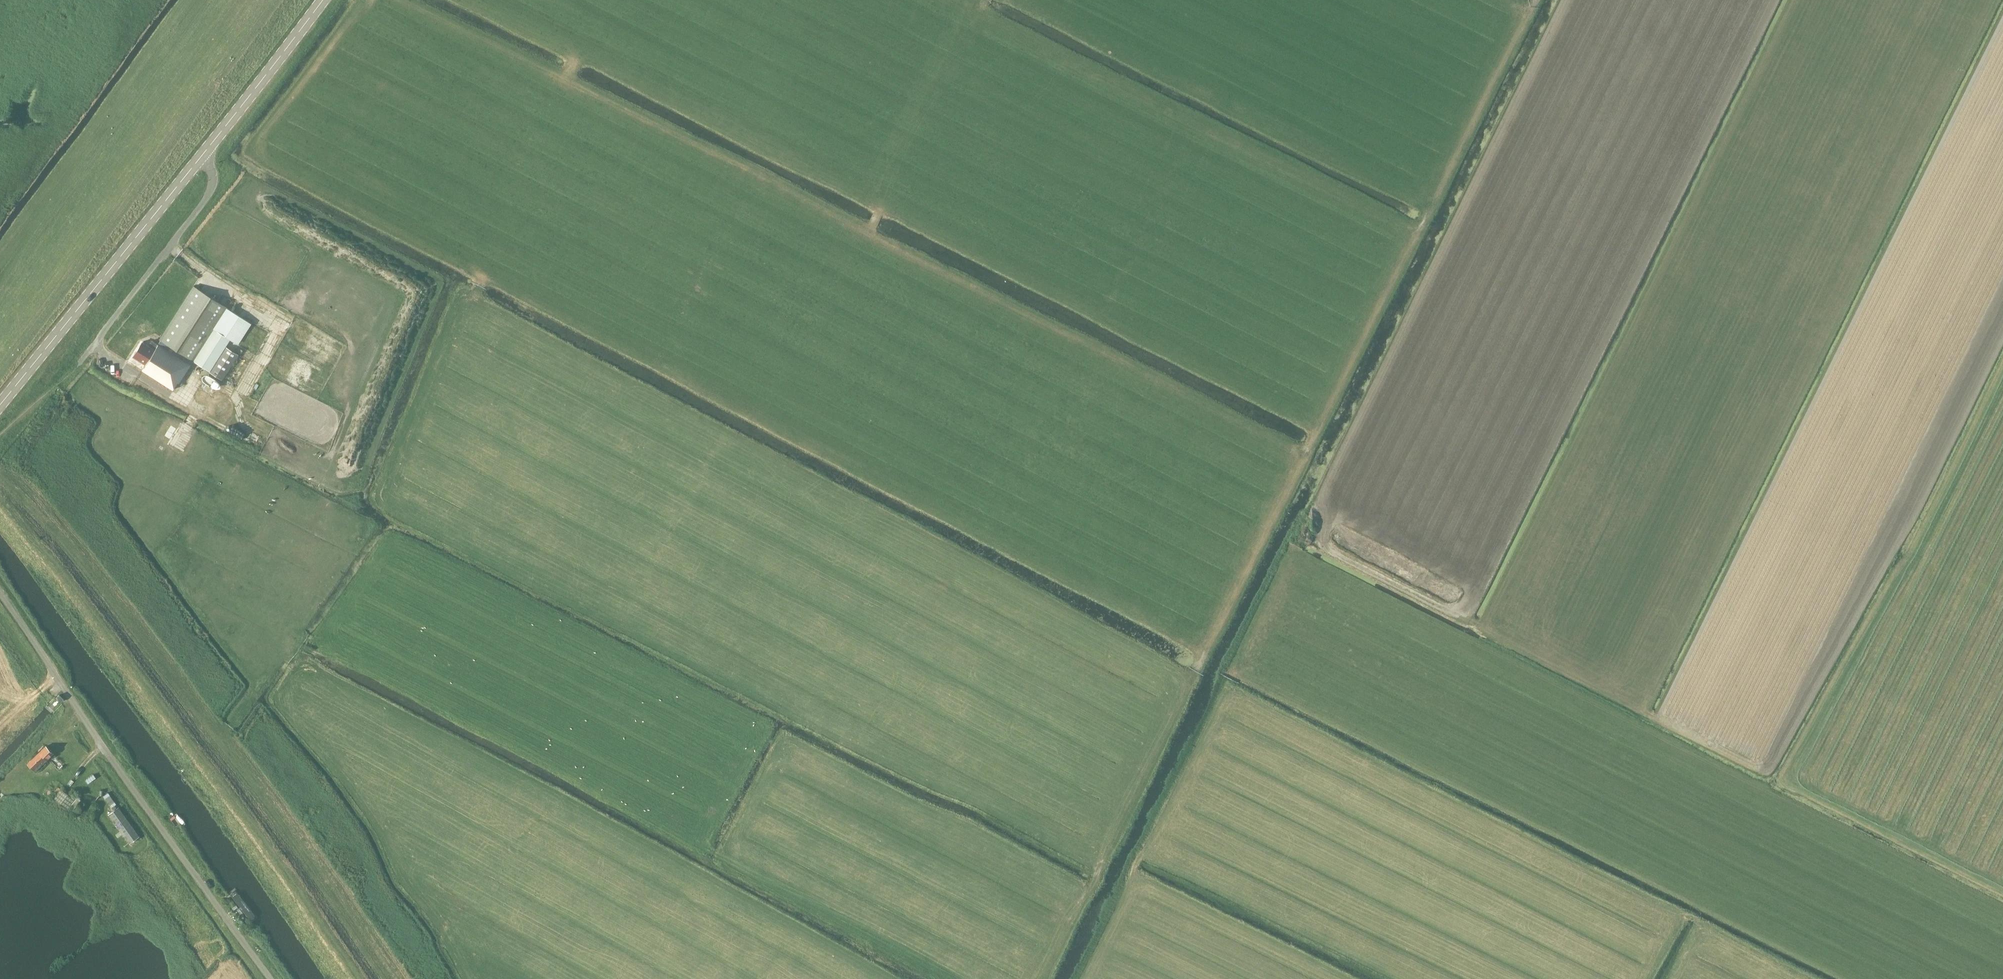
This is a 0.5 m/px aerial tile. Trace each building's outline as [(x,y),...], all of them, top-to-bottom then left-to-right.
[(152,341),(150,346),(143,342),(133,357),(145,365),(141,370),(172,390),(177,383),(179,384),(191,365),(172,353),(174,349),(195,362),(192,366),(200,371),(204,364),(206,366),(208,362),(213,366),(209,372),(227,383),(242,359),(238,356),(238,355),(220,344),(225,337),(214,330),(227,308),(193,286),(159,339),(160,340),(158,344),(152,341)] [(63,699),(59,694),(55,698),(60,703),(63,699)] [(53,754),(45,746),(26,764),(35,772),(53,754)] [(65,766),(55,755),(49,761),(59,772),(65,766)] [(52,799),(67,809),(75,800),(60,789),(52,799)] [(117,808),(109,814),(130,844),(139,837),(117,808)]
